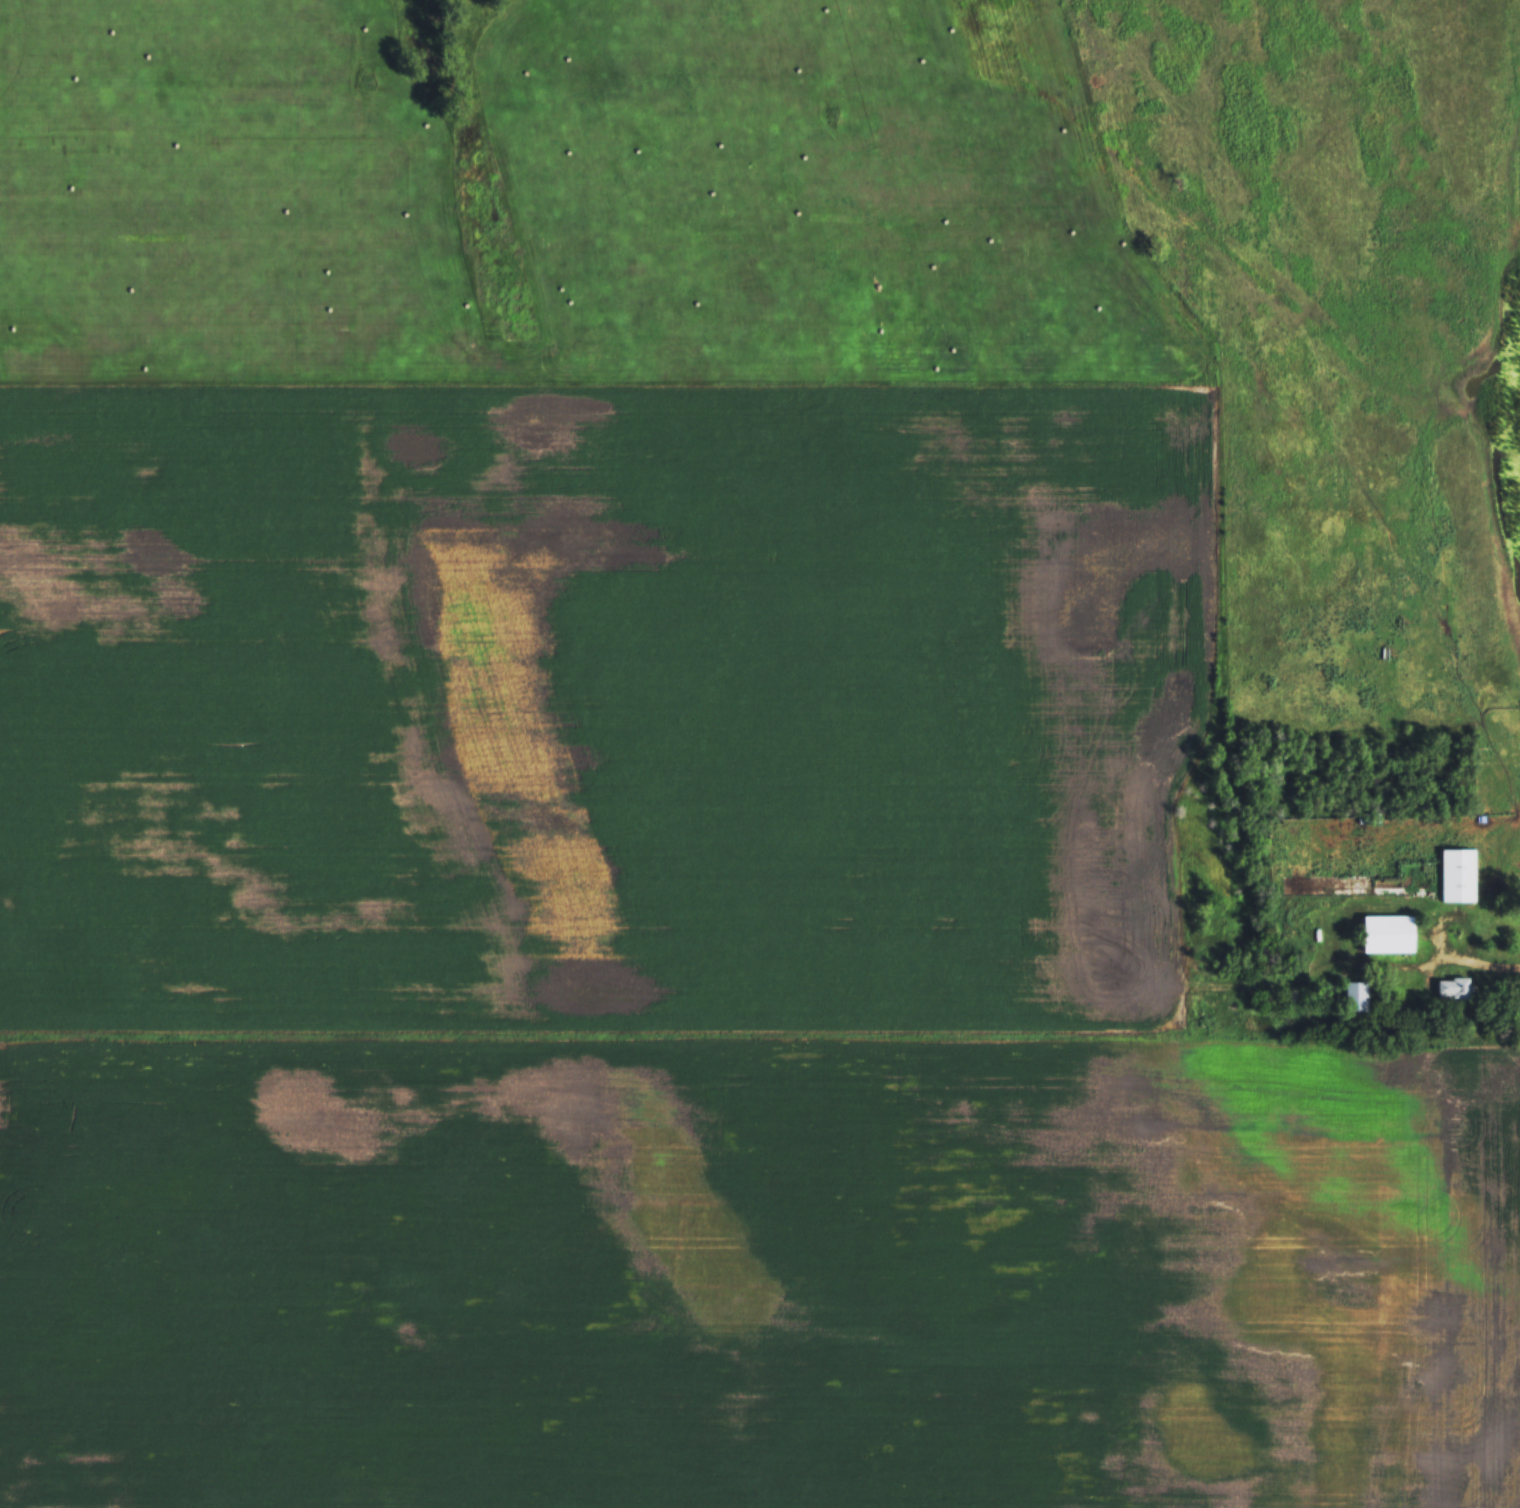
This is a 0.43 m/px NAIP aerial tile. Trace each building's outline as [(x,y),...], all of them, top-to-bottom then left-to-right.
[(1357,823),(1376,823),(1376,811),(1357,811),(1357,823)] [(1437,902),(1471,902),(1471,849),(1437,849),(1437,902)] [(1408,954),(1408,915),(1357,915),(1356,954),(1408,954)] [(1465,999),(1465,979),(1433,979),(1433,999),(1465,999)] [(1364,1011),(1364,982),(1341,982),(1341,1011),(1364,1011)]
